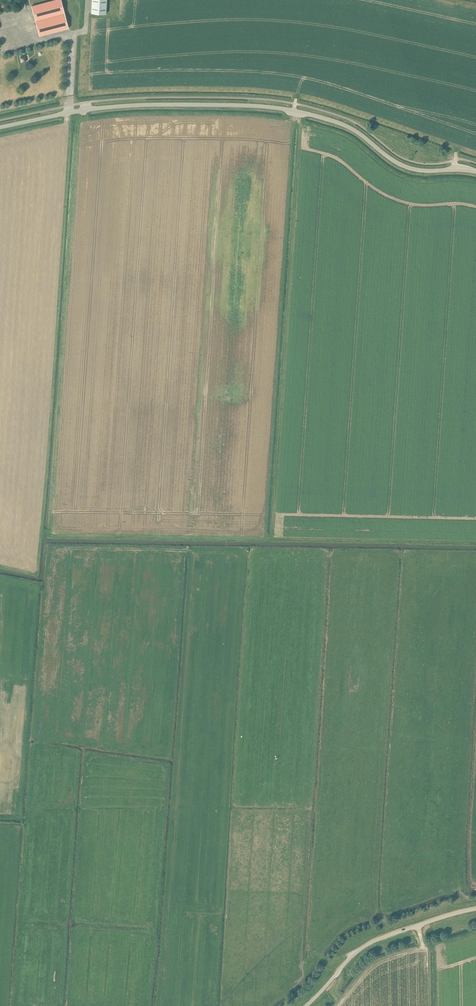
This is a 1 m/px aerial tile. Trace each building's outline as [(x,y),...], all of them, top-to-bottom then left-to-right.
[(64,13),(61,0),(54,0),(32,6),(35,21),(64,13)] [(107,0),(92,0),(91,13),(106,14),(107,0)] [(64,13),(35,21),(39,35),(68,28),(64,13)]
